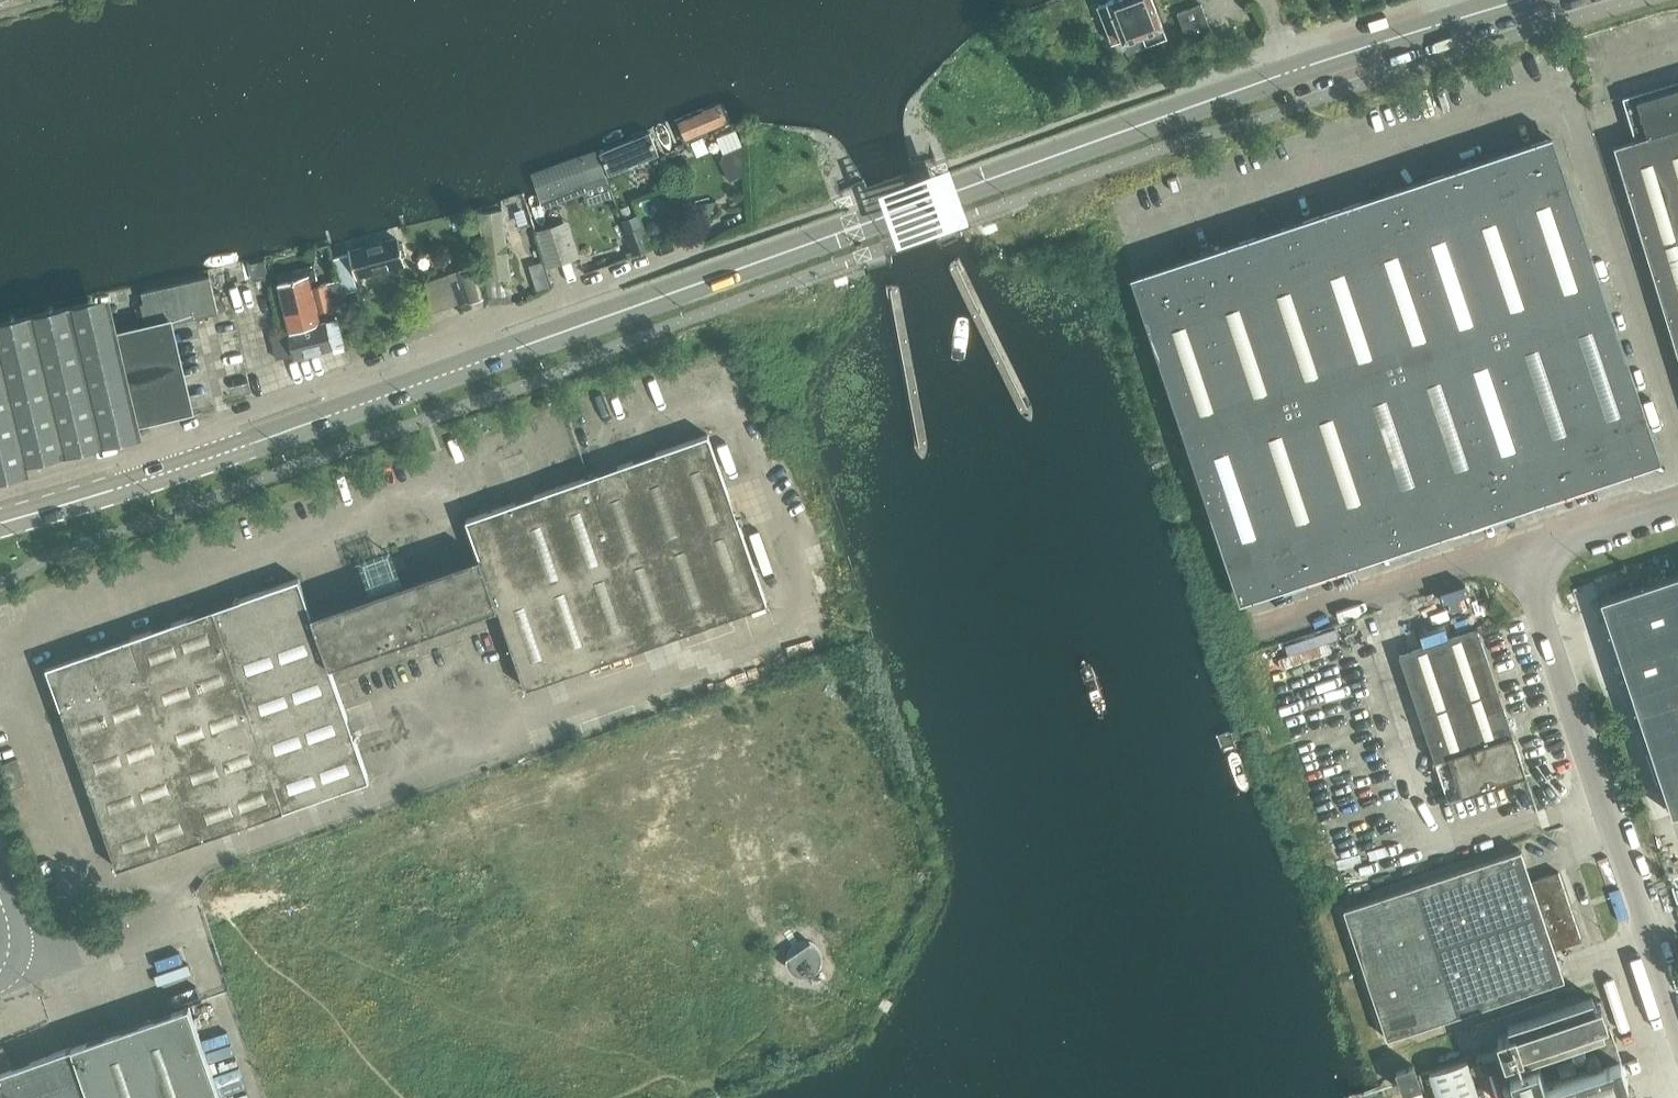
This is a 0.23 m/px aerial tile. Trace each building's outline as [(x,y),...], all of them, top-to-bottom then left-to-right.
[(1099,3),(1114,42),(1124,38),(1129,51),(1168,36),(1154,0),(1109,0),(1099,3)] [(1202,3),(1178,13),(1192,47),(1216,38),(1202,3)] [(1623,96),(1636,139),(1616,145),(1677,349),(1677,84),(1623,96)] [(676,117),(688,145),(740,122),(728,95),(676,117)] [(655,124),(598,147),(610,177),(667,154),(655,124)] [(1241,596),(1659,455),(1553,138),(1135,278),(1241,596)] [(611,179),(610,177),(598,147),(598,145),(527,170),(539,204),(611,179)] [(725,153),(722,159),(731,179),(743,174),(744,145),(725,153)] [(947,158),(937,162),(935,158),(910,163),(911,169),(918,188),(928,217),(930,224),(936,239),(940,246),(963,235),(961,230),(970,227),(972,226),(972,225),(972,224),(971,223),(967,211),(966,210),(964,204),(954,175),(954,172),(953,170),(953,169),(950,163),(949,159),(949,158),(949,157),(947,158)] [(717,200),(685,208),(688,214),(700,225),(711,217),(717,200)] [(476,207),(484,282),(515,279),(507,204),(476,207)] [(639,214),(623,219),(635,256),(646,251),(638,227),(643,226),(639,214)] [(649,223),(647,228),(649,233),(654,236),(659,234),(662,229),(660,224),(655,221),(649,223)] [(562,223),(537,231),(547,264),(572,256),(562,223)] [(347,247),(356,280),(409,266),(400,232),(347,247)] [(348,255),(337,258),(342,279),(346,292),(357,289),(348,255)] [(546,273),(534,277),(538,290),(550,285),(546,273)] [(309,274),(280,281),(291,329),(291,330),(321,322),(318,310),(339,305),(348,302),(346,292),(342,279),(312,287),(309,274)] [(177,310),(179,321),(219,311),(211,275),(142,291),(148,317),(177,310)] [(357,293),(349,296),(352,306),(360,304),(357,293)] [(0,322),(0,474),(10,472),(8,462),(124,435),(92,301),(0,322)] [(281,332),(272,334),(278,358),(295,353),(296,357),(345,345),(338,318),(321,322),(291,330),(291,329),(281,332)] [(379,582),(377,582),(381,592),(365,597),(364,596),(312,614),(300,577),(48,666),(118,868),(370,779),(330,665),(398,641),(401,650),(417,645),(413,635),(498,606),(527,687),(768,602),(709,434),(467,519),(480,555),(411,579),(412,581),(396,586),(392,577),(391,577),(391,578),(379,582)] [(1673,814),(1677,812),(1677,573),(1601,598),(1673,814)] [(1400,653),(1449,799),(1527,773),(1478,627),(1400,653)] [(1555,948),(1582,939),(1559,870),(1532,879),(1522,849),(1345,908),(1388,1038),(1565,978),(1555,948)] [(1593,996),(1509,1024),(1511,1031),(1499,1035),(1506,1057),(1519,1053),(1521,1059),(1596,1034),(1605,1060),(1621,1055),(1602,999),(1595,1001),(1593,996)] [(190,1005),(140,1023),(12,1068),(0,1072),(0,1097),(222,1097),(190,1005)] [(1496,1049),(1478,1055),(1482,1069),(1500,1062),(1496,1049)] [(1506,1058),(1511,1071),(1520,1097),(1627,1097),(1621,1080),(1629,1078),(1621,1056),(1546,1081),(1540,1062),(1537,1054),(1521,1060),(1518,1054),(1506,1058)] [(1574,1057),(1559,1062),(1562,1073),(1577,1068),(1574,1057)] [(1430,1072),(1439,1097),(1481,1097),(1468,1059),(1430,1072)] [(1414,1064),(1397,1070),(1404,1091),(1421,1085),(1414,1064)]
